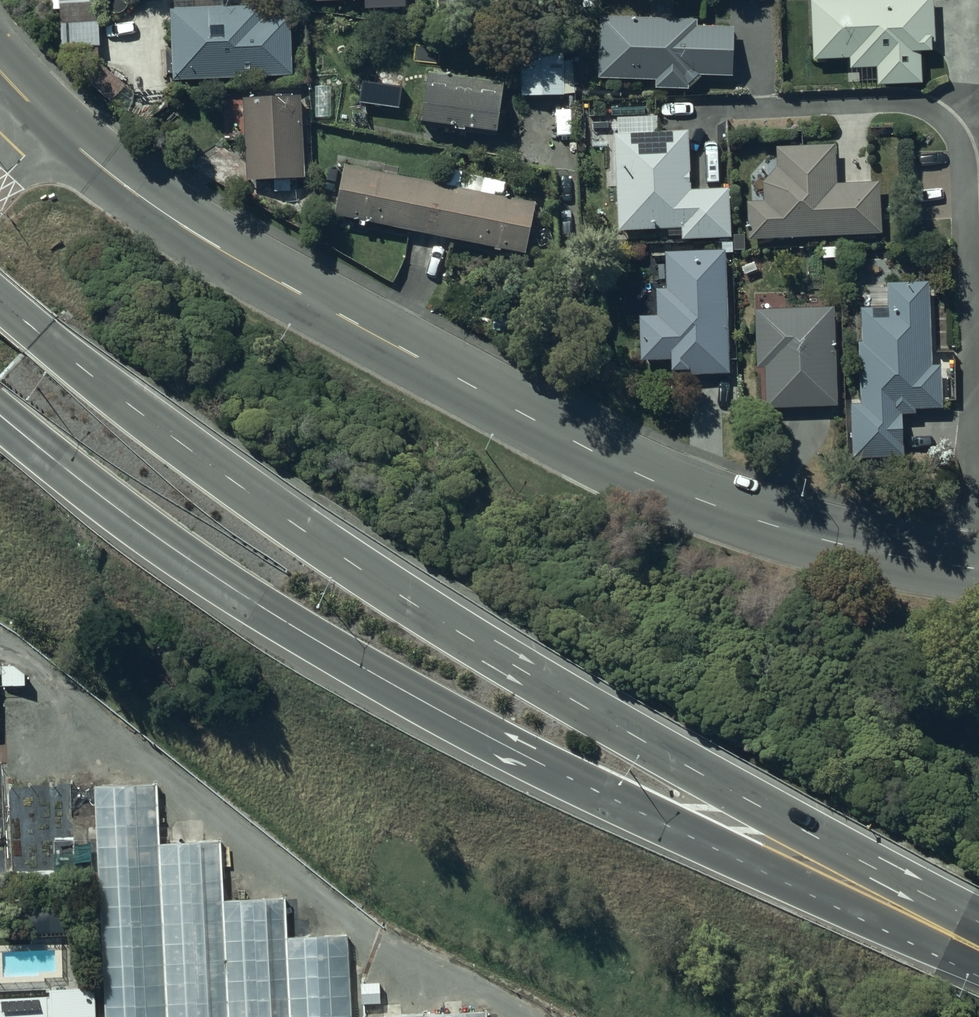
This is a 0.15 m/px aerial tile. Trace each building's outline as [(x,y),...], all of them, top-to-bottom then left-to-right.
[(100,0),(45,0),(45,6),(61,6),(62,55),(101,55),(100,0)] [(165,45),(165,70),(173,70),(173,76),(291,73),(292,12),(263,12),(263,1),(224,1),(224,0),(175,0),(175,4),(171,4),(171,45),(165,45)] [(365,8),(406,6),(406,0),(365,0),(365,8)] [(814,55),(850,54),(850,65),(877,64),(878,80),(923,78),(922,45),(932,45),(932,37),(937,37),(935,0),(812,0),(814,55)] [(698,15),(600,12),(599,74),(656,75),(656,85),(690,85),(690,83),(703,72),(734,72),(734,21),(698,22),(698,15)] [(521,48),(521,90),(575,90),(575,57),(564,57),(564,48),(521,48)] [(81,73),(111,99),(125,81),(95,56),(81,73)] [(427,69),(422,113),(456,116),(455,121),(466,122),(466,119),(500,122),(504,76),(427,69)] [(301,90),(244,92),(247,176),(305,174),(304,156),(315,155),(313,105),(302,106),(301,90)] [(689,126),(615,128),(618,225),(682,224),(682,235),(733,233),(731,184),(691,185),(689,126)] [(764,197),(748,197),(748,235),(883,230),(881,177),(837,178),(836,139),(777,141),(777,162),(763,177),(764,197)] [(345,159),(336,210),(360,214),(359,219),(366,221),(367,216),(525,248),(535,198),(504,191),(507,178),(483,173),(480,187),(461,183),(465,166),(444,162),(441,178),(345,159)] [(657,311),(640,312),(641,355),(671,355),(671,365),(681,365),(681,370),(729,370),(727,245),(665,246),(666,283),(656,284),(657,311)] [(860,399),(851,399),(852,454),(905,454),(904,409),(917,409),(917,405),(943,404),(942,359),(933,360),(931,276),(888,277),(889,302),(862,303),(862,337),(859,337),(860,399)] [(759,304),(755,304),(756,363),(765,363),(766,404),(837,402),(835,302),(773,303),(773,299),(759,299),(759,304)] [(17,661),(2,664),(3,684),(25,683),(25,669),(17,661)] [(96,783),(105,1016),(352,1016),(349,932),(287,934),(285,894),(224,897),(221,836),(160,839),(157,780),(96,783)] [(68,902),(27,903),(28,935),(68,934),(68,902)] [(51,982),(52,1016),(98,1016),(97,981),(51,982)] [(0,992),(0,1016),(49,1016),(49,991),(0,992)] [(363,1016),(488,1016),(488,1005),(363,1011),(363,1016)]
